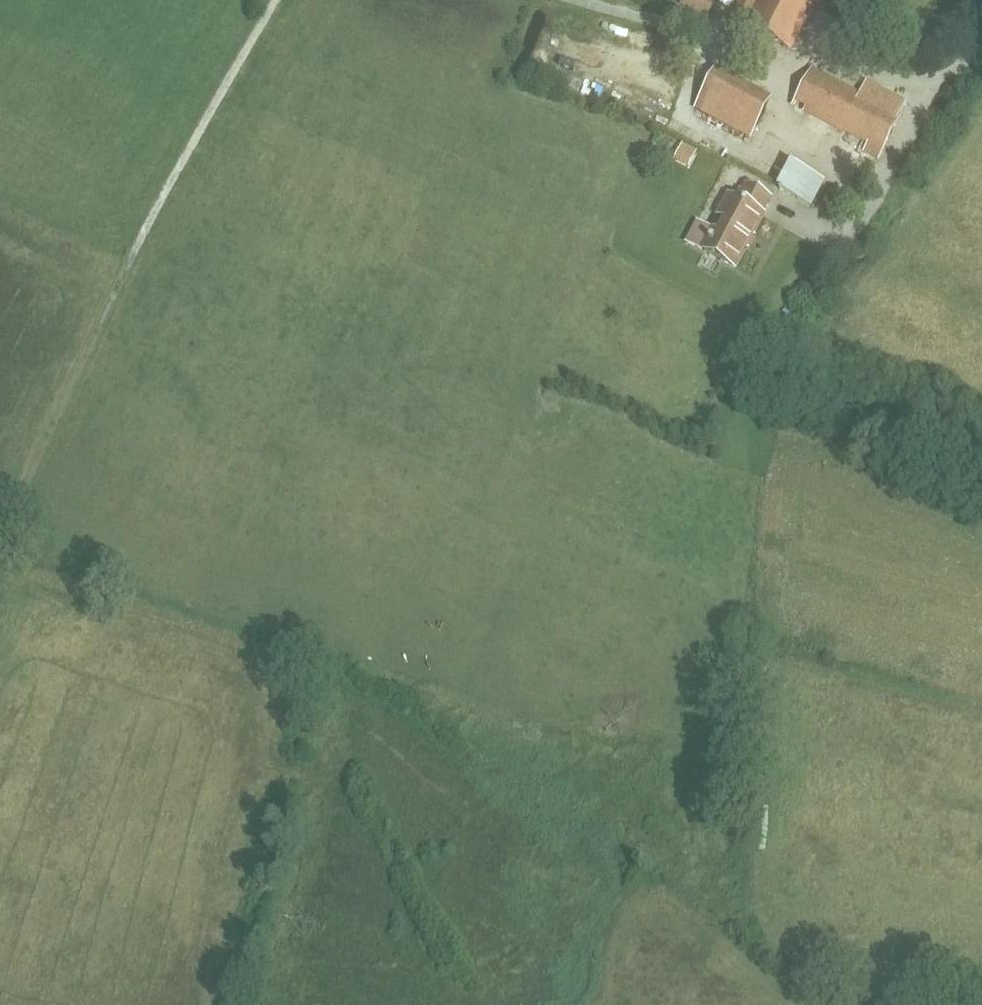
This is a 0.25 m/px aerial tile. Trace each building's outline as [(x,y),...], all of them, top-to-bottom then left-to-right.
[(715,0),(684,0),(682,4),(707,17),(716,0),(715,0)] [(730,18),(745,26),(789,49),(815,0),(739,0),(730,18)] [(809,101),(805,110),(883,150),(903,111),(814,66),(794,105),(795,105),(800,96),(809,101)] [(766,108),(738,93),(723,122),(751,137),(766,108)] [(824,180),(793,164),(780,189),(810,206),(824,180)] [(735,201),(729,197),(719,216),(731,223),(724,237),(714,232),(704,251),(734,267),(762,215),(760,214),(768,199),(747,187),(744,193),(740,191),(735,201)]
